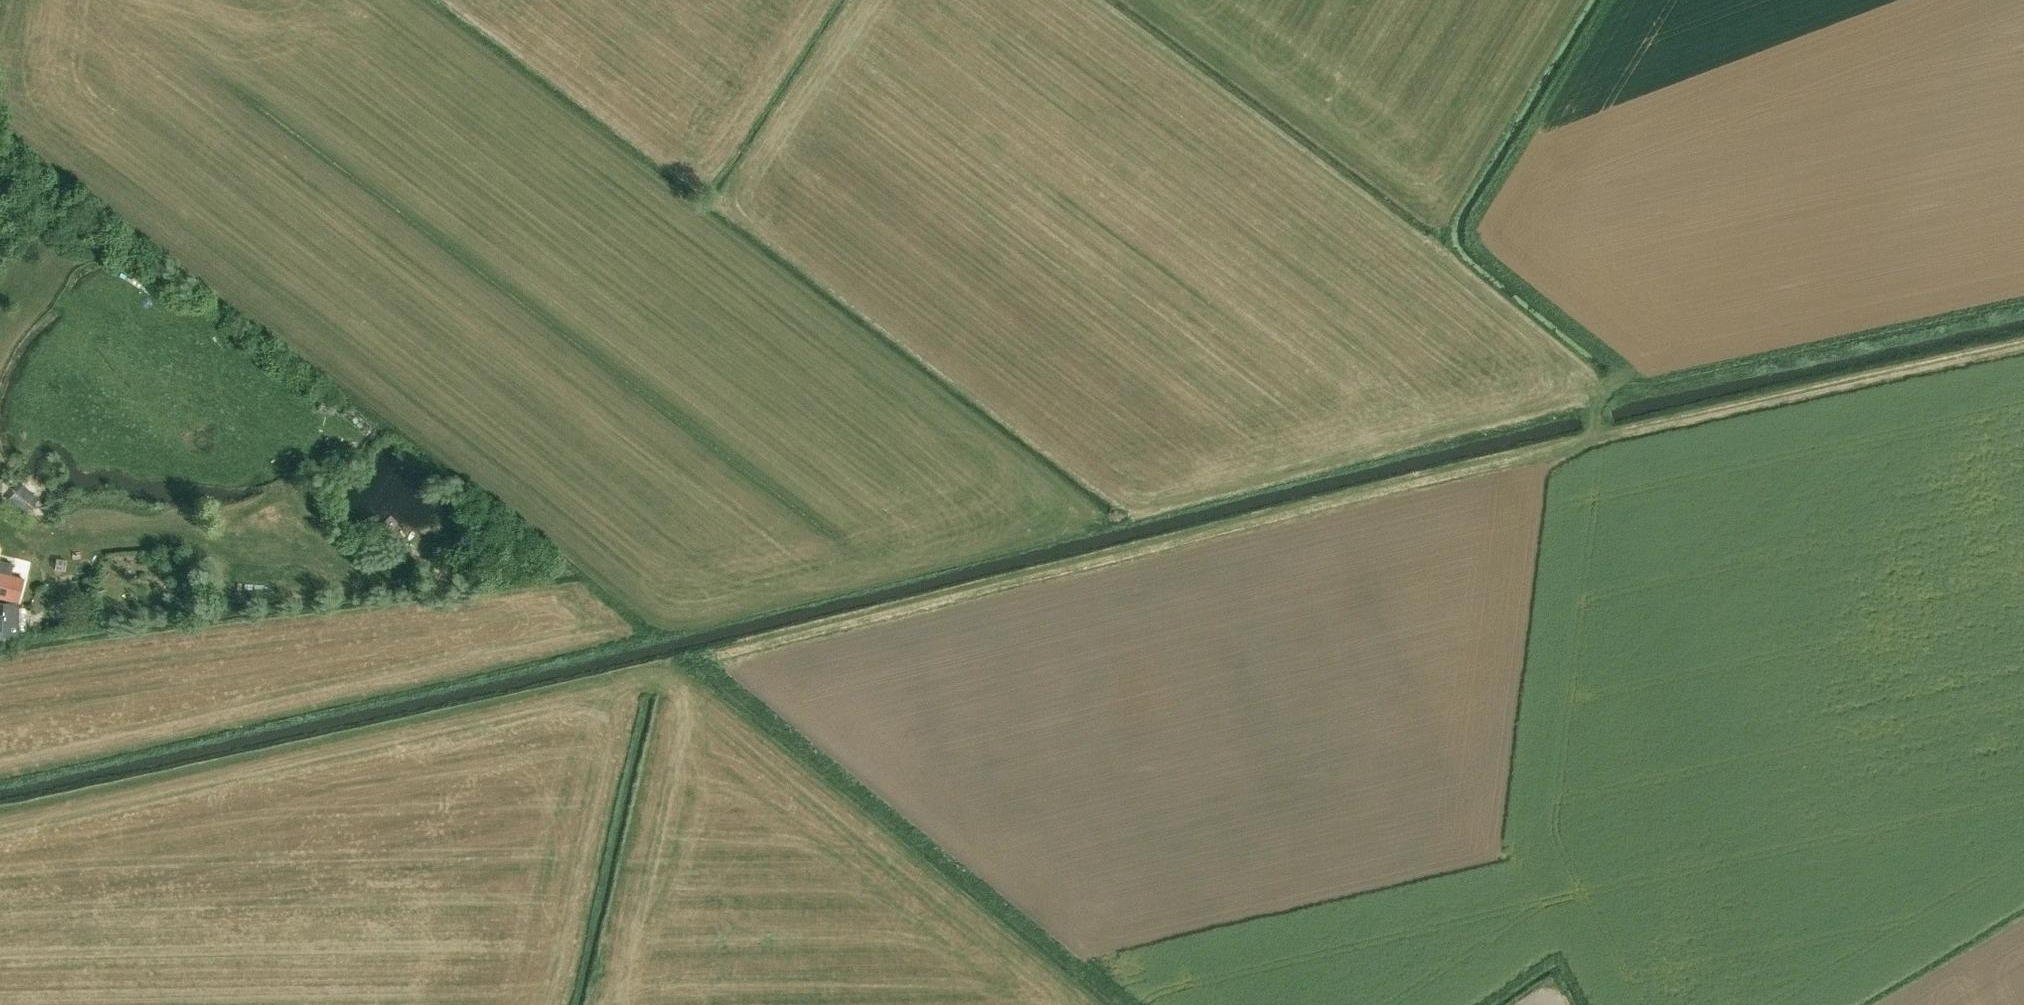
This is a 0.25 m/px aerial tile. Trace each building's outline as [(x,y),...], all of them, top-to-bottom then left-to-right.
[(11,575),(14,564),(0,560),(0,572),(11,575)] [(5,599),(12,575),(11,575),(0,572),(0,598),(5,599)] [(25,578),(12,575),(5,599),(18,603),(19,603),(25,578)] [(18,603),(2,603),(3,634),(3,635),(18,635),(18,603)]
